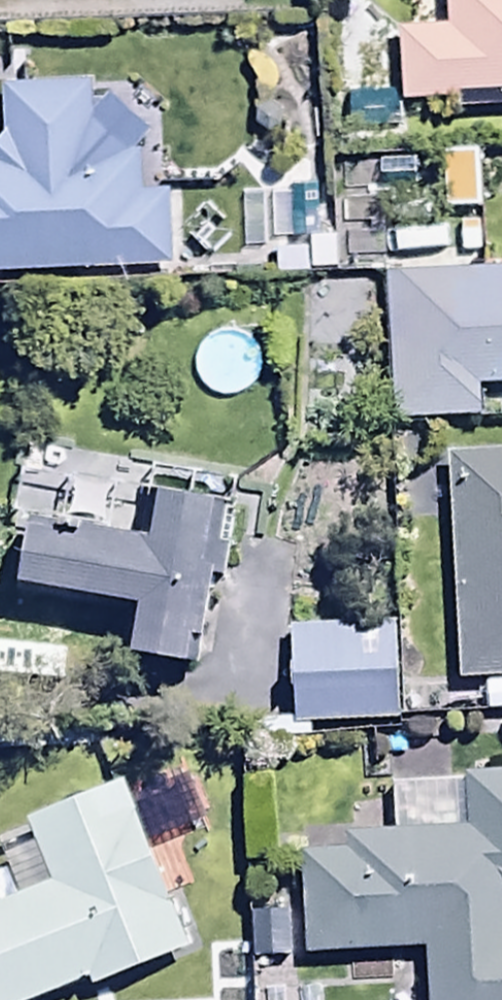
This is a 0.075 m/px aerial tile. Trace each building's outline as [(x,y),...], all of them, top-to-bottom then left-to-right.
[(501,94),(501,0),(444,0),(445,27),(396,29),(400,105),(454,103),(453,95),(501,94)] [(177,265),(175,191),(144,193),(142,127),(91,128),(89,82),(0,85),(0,271),(177,265)] [(395,276),(397,414),(473,413),(472,389),(501,387),(501,270),(395,276)] [(446,457),(457,683),(501,681),(501,454),(446,457)] [(24,526),(11,590),(129,613),(120,658),(191,672),(222,513),(152,499),(142,549),(24,526)] [(392,630),(287,635),(290,725),(396,721),(392,630)] [(461,779),(464,834),(344,839),(345,854),(297,856),(301,956),(420,951),(422,999),(501,999),(501,777),(461,779)] [(117,782),(22,821),(28,835),(0,846),(0,863),(15,900),(0,906),(0,999),(42,999),(85,983),(88,989),(184,951),(117,782)]
